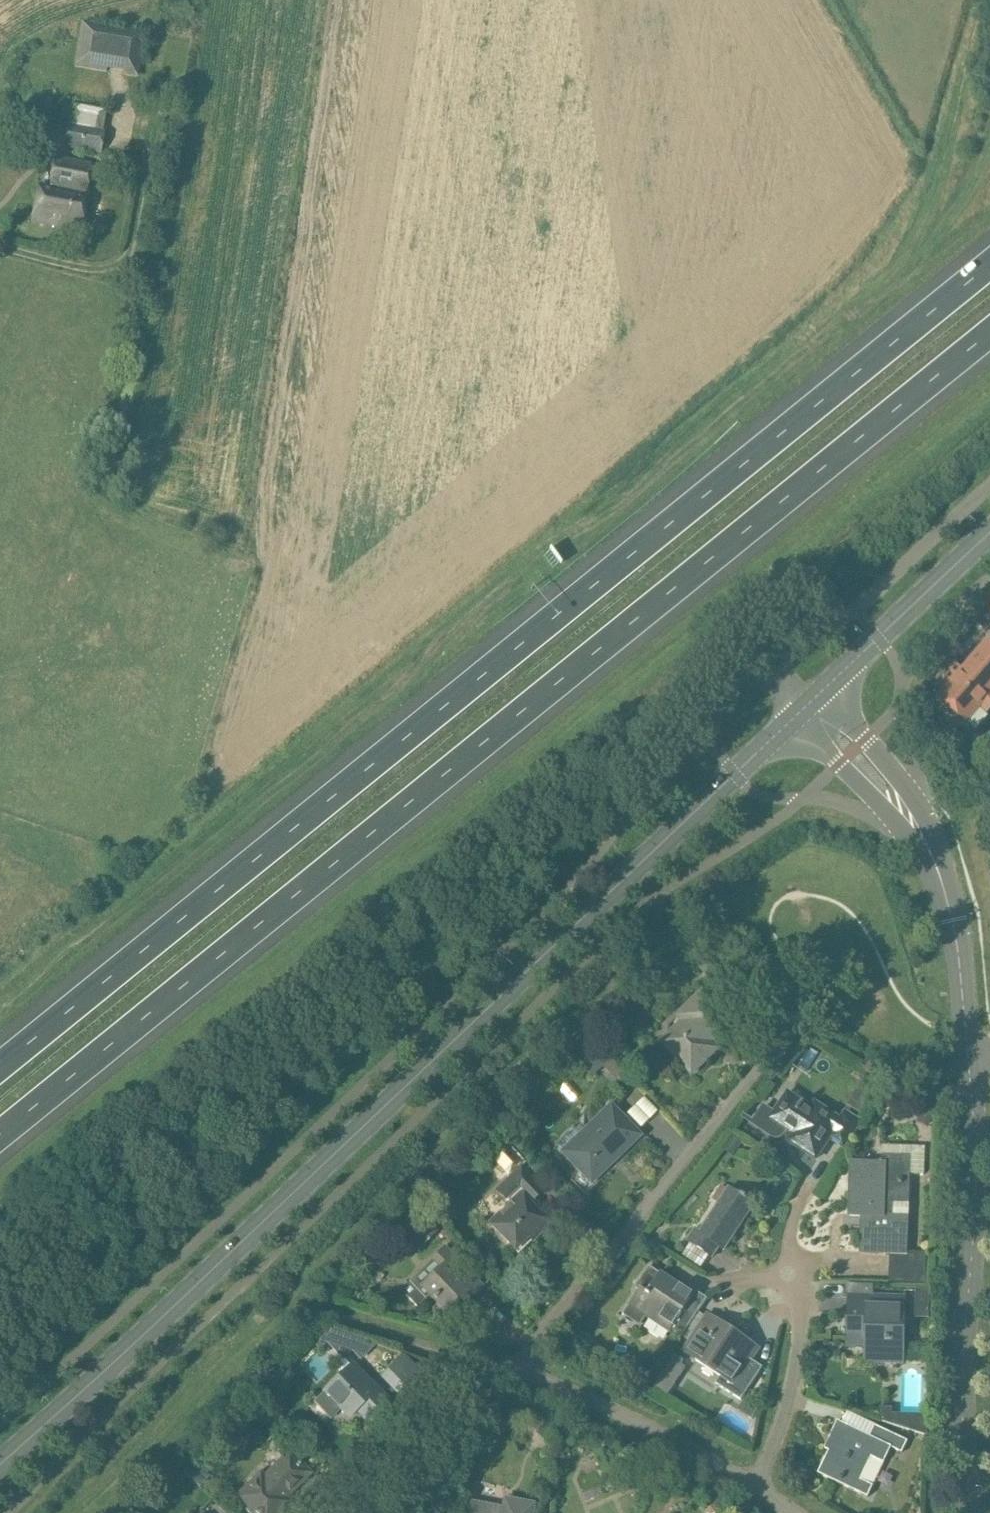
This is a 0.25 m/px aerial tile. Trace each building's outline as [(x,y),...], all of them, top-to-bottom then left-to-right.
[(143,35),(83,25),(76,67),(136,77),(143,35)] [(77,106),(73,105),(70,126),(68,125),(65,147),(100,153),(103,131),(106,111),(82,107),(81,108),(77,108),(77,106)] [(91,165),(65,160),(62,174),(53,173),(50,187),(41,186),(34,220),(82,229),(89,190),(86,190),(91,165)] [(988,640),(955,678),(948,672),(938,684),(945,690),(937,699),(966,724),(981,707),(988,713),(989,710),(989,642),(988,640)] [(741,988),(734,994),(745,1005),(751,998),(741,988)] [(718,1005),(705,991),(678,1016),(684,1022),(663,1042),(693,1073),(711,1056),(705,1050),(721,1035),(720,1033),(731,1022),(716,1007),(718,1005)] [(594,1041),(574,1060),(587,1074),(598,1063),(603,1068),(606,1065),(618,1078),(623,1073),(611,1060),(594,1041)] [(812,1108),(788,1092),(776,1112),(764,1104),(752,1124),(773,1138),(775,1139),(779,1139),(783,1137),(788,1130),(793,1134),(789,1140),(817,1158),(831,1138),(845,1147),(862,1122),(847,1113),(842,1120),(815,1103),(812,1108)] [(639,1097),(623,1115),(638,1129),(655,1111),(639,1097)] [(573,1128),(556,1144),(567,1155),(565,1156),(591,1183),(610,1165),(607,1161),(636,1133),(610,1107),(591,1125),(594,1129),(584,1139),(573,1128)] [(510,1206),(490,1224),(506,1241),(510,1237),(521,1250),(547,1225),(528,1205),(544,1190),(522,1167),(525,1164),(507,1146),(491,1161),(509,1179),(496,1191),(510,1206)] [(853,1164),(851,1212),(866,1212),(865,1253),(892,1254),(891,1268),(920,1268),(921,1254),(909,1253),(910,1216),(909,1216),(893,1215),(894,1204),(910,1204),(911,1175),(925,1175),(926,1147),(902,1146),(902,1158),(886,1158),(885,1165),(853,1164)] [(755,1205),(729,1188),(700,1233),(695,1229),(688,1241),(713,1257),(720,1247),(725,1251),(755,1205)] [(438,1230),(425,1216),(407,1234),(420,1247),(438,1230)] [(409,1283),(401,1291),(418,1309),(426,1300),(427,1301),(432,1296),(452,1316),(482,1288),(445,1248),(433,1259),(441,1267),(422,1286),(417,1291),(409,1283)] [(681,1287),(650,1266),(636,1287),(640,1289),(623,1314),(641,1325),(646,1317),(669,1333),(672,1330),(682,1337),(690,1325),(708,1299),(684,1282),(681,1287)] [(930,1290),(916,1290),(915,1319),(929,1319),(930,1290)] [(850,1313),(850,1318),(852,1318),(852,1339),(851,1346),(873,1347),(873,1362),(905,1363),(907,1324),(902,1324),(904,1297),(875,1296),(851,1295),(851,1297),(850,1313)] [(747,1339),(710,1315),(685,1353),(721,1376),(717,1383),(742,1399),(763,1368),(753,1360),(761,1349),(747,1340),(747,1339)] [(375,1345),(361,1340),(351,1350),(361,1359),(375,1345)] [(682,1365),(684,1361),(675,1355),(655,1386),(668,1395),(686,1368),(682,1365)] [(422,1379),(402,1357),(380,1377),(401,1399),(422,1379)] [(319,1400),(319,1403),(329,1414),(332,1414),(340,1407),(349,1417),(356,1410),(372,1426),(394,1406),(371,1382),(368,1384),(352,1367),(354,1364),(354,1363),(325,1391),(326,1393),(319,1400)] [(264,1412),(271,1405),(264,1399),(258,1407),(264,1412)] [(871,1437),(838,1421),(830,1438),(834,1440),(818,1473),(868,1497),(873,1486),(884,1463),(892,1447),(904,1453),(909,1441),(876,1425),(871,1437)] [(289,1450),(264,1474),(260,1470),(233,1498),(248,1512),(283,1512),(293,1503),(288,1498),(313,1473),(289,1450)] [(504,1499),(502,1510),(470,1503),(468,1512),(532,1512),(533,1505),(504,1499)]
